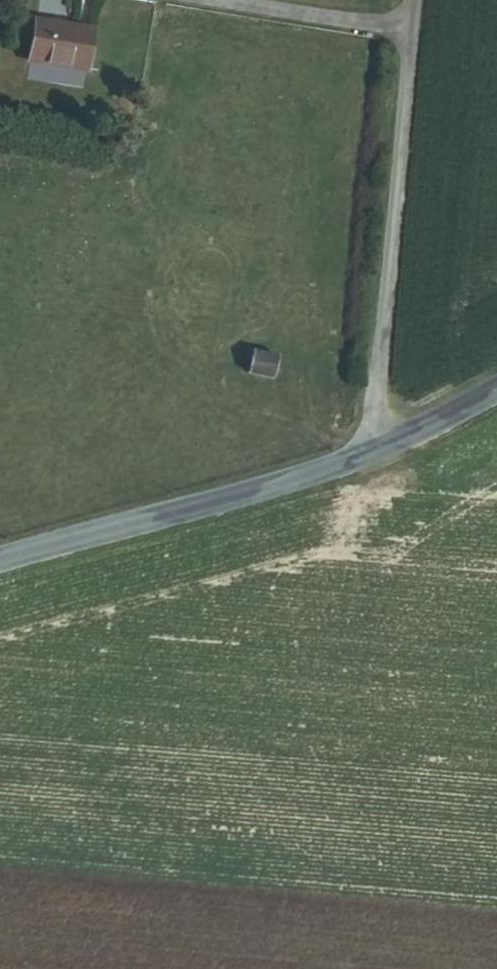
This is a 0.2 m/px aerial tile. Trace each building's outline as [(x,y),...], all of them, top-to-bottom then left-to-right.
[(32,62),(90,71),(97,27),(39,18),(32,62)] [(254,373),(276,377),(280,354),(258,350),(254,373)]
